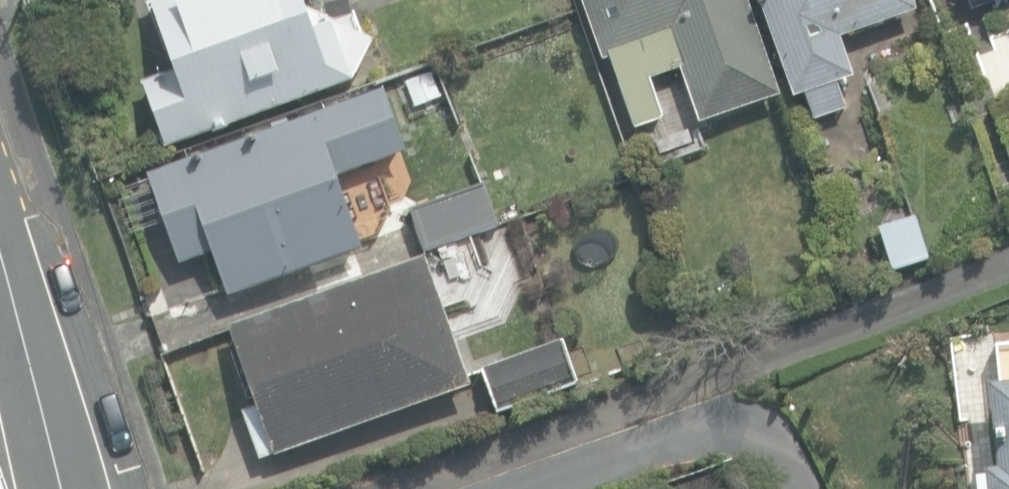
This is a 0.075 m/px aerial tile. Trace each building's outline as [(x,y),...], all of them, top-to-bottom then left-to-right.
[(167,149),(352,81),(374,39),(313,13),(308,0),(148,0),(173,69),(141,81),(167,149)] [(633,130),(661,120),(647,79),(678,68),(698,123),(778,95),(745,0),(581,0),(602,60),(608,59),(633,130)] [(814,121),(845,109),(836,84),(852,78),(838,38),(915,10),(912,0),(758,0),(793,97),(804,93),(814,121)] [(969,10),(998,0),(966,0),(969,10)] [(214,251),(230,297),(364,249),(341,186),(362,179),(359,171),(406,154),(383,88),(146,172),(179,264),(214,251)] [(409,210),(425,253),(498,227),(493,212),(517,203),(508,179),(484,188),(482,183),(409,210)] [(877,227),(893,272),(928,260),(912,215),(877,227)] [(242,410),(259,459),(470,387),(445,314),(459,309),(448,280),(435,285),(426,258),(229,325),(238,351),(232,353),(247,398),(256,396),(259,405),(242,410)] [(479,370),(496,415),(576,386),(560,341),(479,370)] [(987,385),(996,467),(983,468),(984,477),(975,478),(976,488),(1008,488),(1008,383),(987,385)]
